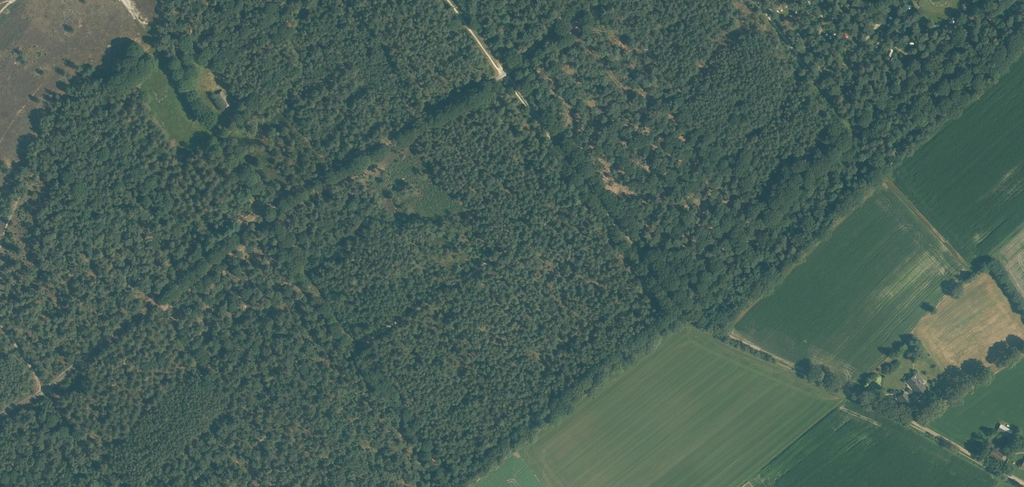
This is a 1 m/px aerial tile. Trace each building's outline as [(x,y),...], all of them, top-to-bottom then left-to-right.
[(215,94),(225,108),(230,104),(221,90),(215,94)] [(922,383),(924,382),(917,373),(907,380),(919,395),(927,388),(922,383)] [(912,401),(904,391),(897,396),(905,407),(912,401)] [(997,431),(1009,438),(1013,430),(1001,424),(997,431)] [(989,455),(1000,462),(1004,453),(994,447),(989,455)]
